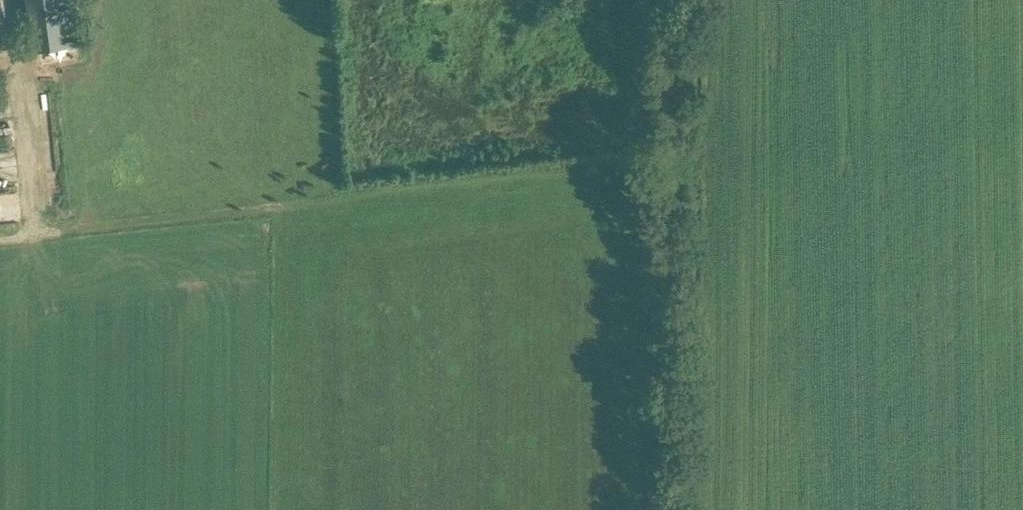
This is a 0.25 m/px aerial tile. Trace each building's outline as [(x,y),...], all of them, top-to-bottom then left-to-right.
[(74,0),(33,0),(41,49),(81,42),(74,0)]
